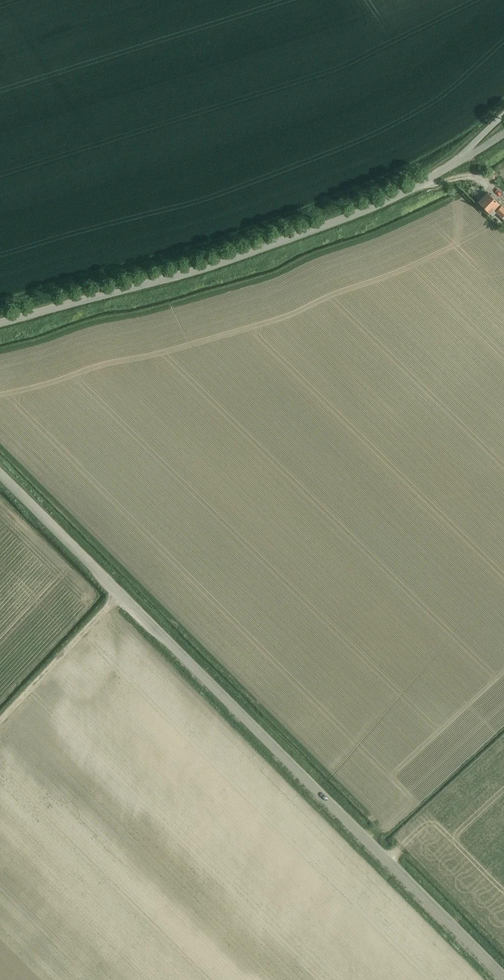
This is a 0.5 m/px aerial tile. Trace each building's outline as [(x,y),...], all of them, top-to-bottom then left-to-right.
[(503,215),(503,208),(488,192),(478,203),(489,214),(494,209),(502,217),(503,215)]
